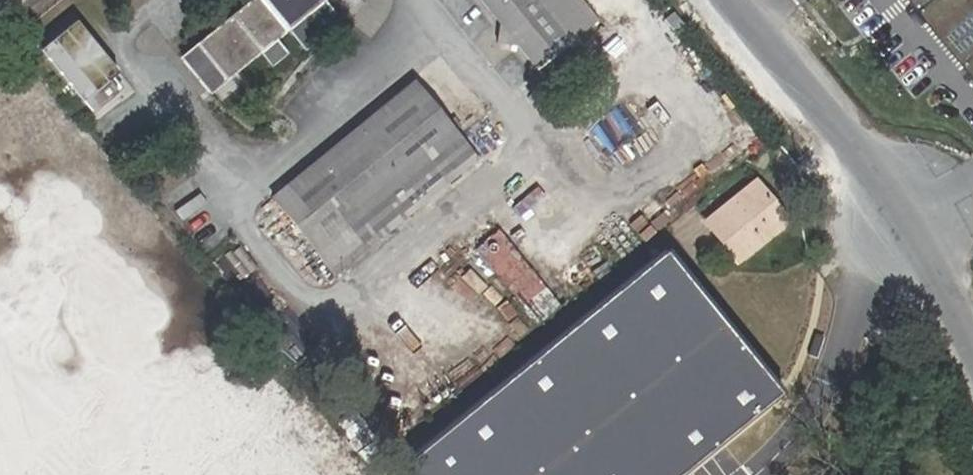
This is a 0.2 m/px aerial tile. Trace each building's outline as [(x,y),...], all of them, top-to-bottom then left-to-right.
[(181,59),(211,95),(261,54),(278,41),(289,31),(325,2),(327,0),(254,0),(181,59)] [(209,10),(217,4),(214,0),(201,0),(209,10)] [(537,69),(568,44),(533,0),(481,0),(537,69)] [(568,44),(599,20),(583,0),(533,0),(568,44)] [(972,61),(972,0),(924,0),(972,61)] [(289,31),(305,52),(323,37),(317,30),(336,15),(325,2),(289,31)] [(261,54),(273,68),(289,55),(278,41),(261,54)] [(579,55),(561,71),(568,79),(587,65),(579,55)] [(319,253),(458,139),(414,84),(273,198),(319,253)] [(475,159),(458,139),(319,253),(335,274),(475,159)] [(762,206),(769,200),(756,185),(707,223),(736,261),(780,227),(762,206)] [(786,222),(769,200),(762,206),(780,227),(786,222)] [(15,346),(16,369),(28,383),(46,383),(62,404),(63,426),(78,445),(90,435),(122,474),(161,474),(187,454),(108,357),(119,348),(0,201),(0,328),(15,346)] [(672,233),(400,453),(418,474),(668,474),(789,377),(672,233)] [(0,399),(0,474),(61,474),(0,399)]
